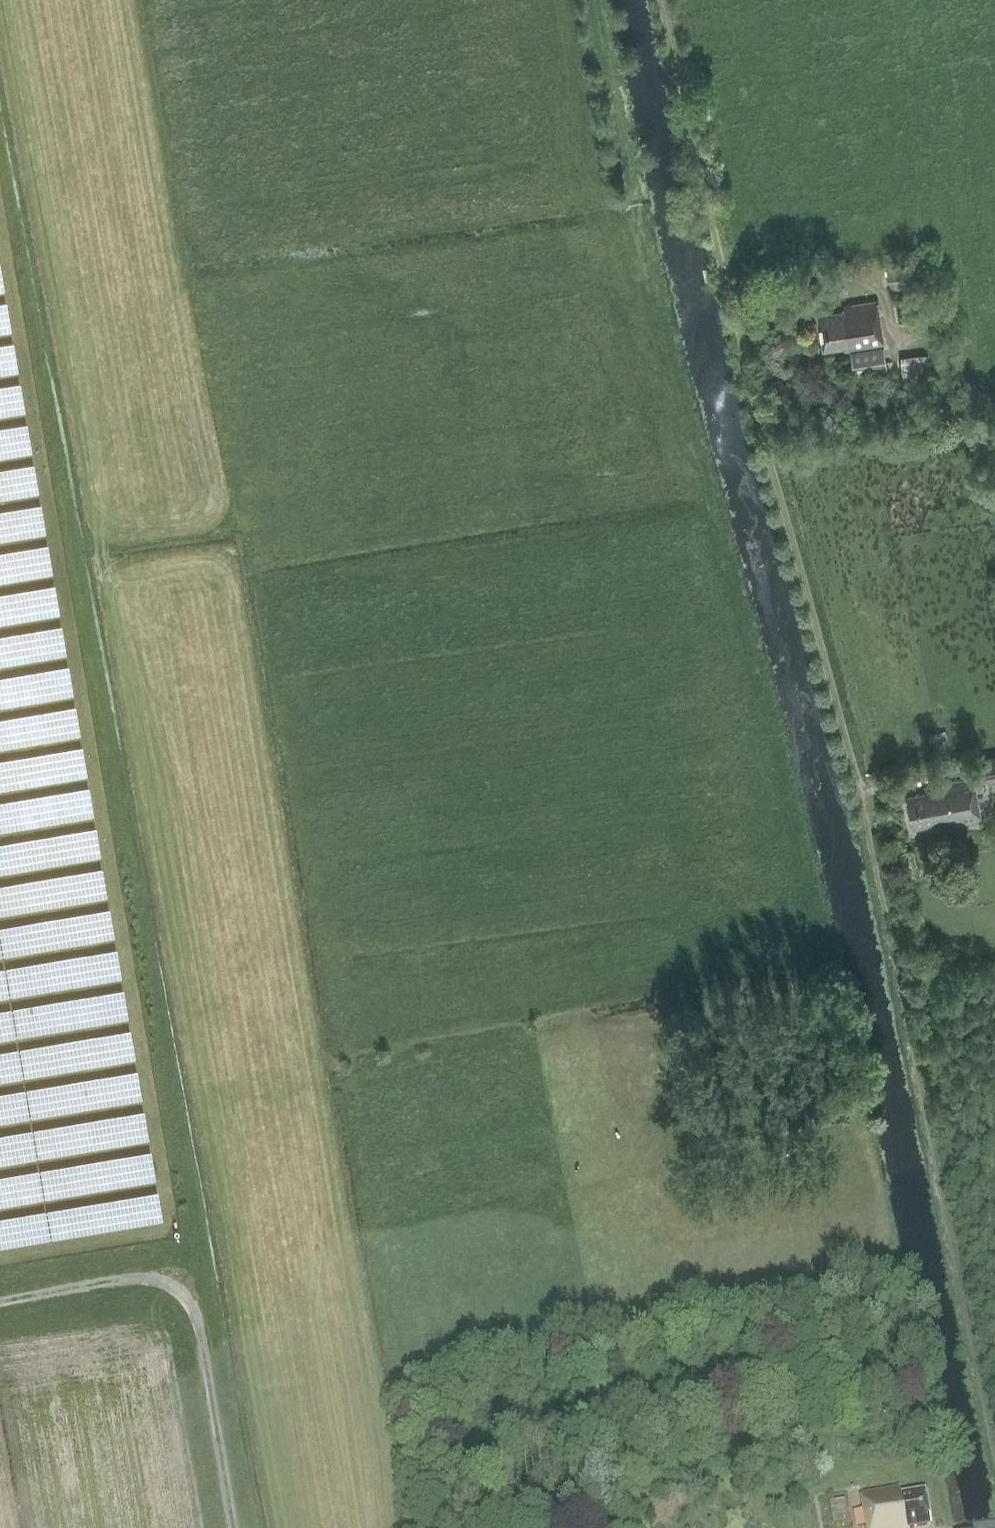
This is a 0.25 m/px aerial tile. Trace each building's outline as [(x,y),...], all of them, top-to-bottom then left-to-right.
[(889,268),(892,291),(918,287),(915,264),(889,268)] [(849,349),(883,343),(876,299),(839,305),(840,308),(816,312),(822,349),(849,345),(849,349)] [(888,370),(886,358),(884,345),(851,351),(855,376),(888,370)] [(901,358),(906,392),(910,392),(912,405),(935,402),(932,377),(942,375),(939,357),(930,358),(930,354),(901,358)] [(994,779),(994,756),(973,760),(976,779),(926,788),(927,794),(909,798),(914,826),(935,822),(935,826),(946,824),(946,827),(981,821),(974,783),(994,779)] [(930,1525),(924,1491),(899,1495),(899,1489),(863,1495),(869,1527),(913,1527),(930,1525)]
